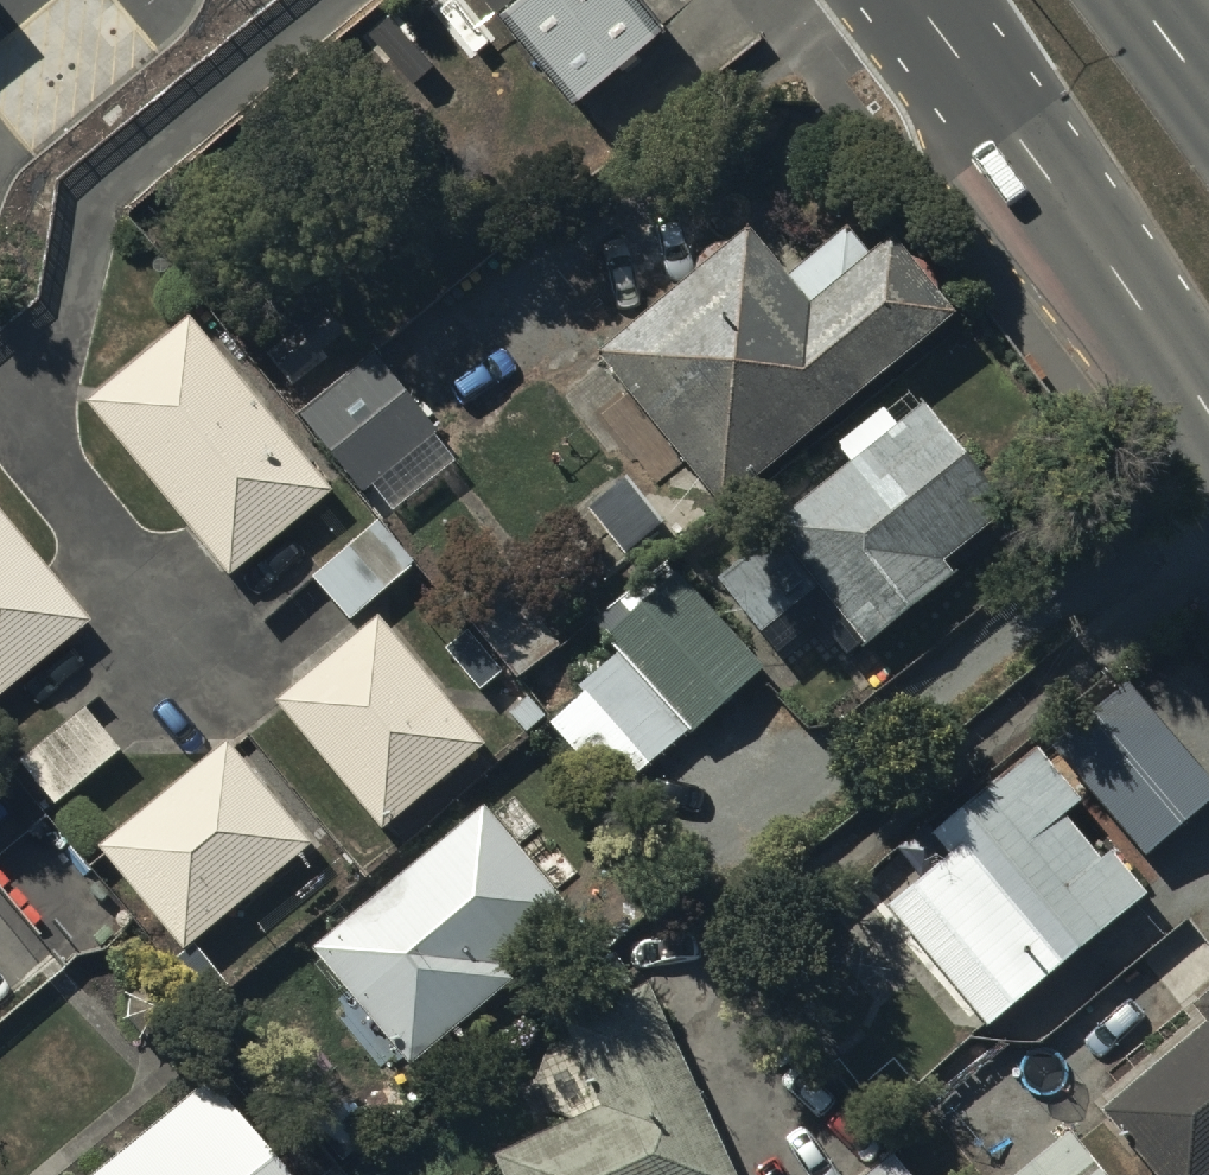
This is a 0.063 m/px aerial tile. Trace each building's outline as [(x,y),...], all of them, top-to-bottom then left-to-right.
[(669,40),(636,0),(539,0),(512,22),(584,110),(669,40)] [(393,23),(373,42),(417,88),(438,69),(393,23)] [(730,526),(963,334),(899,257),(880,273),(858,246),(795,297),(757,251),(605,376),(730,526)] [(193,325),(86,412),(230,590),(338,503),(193,325)] [(382,365),(311,423),(381,509),(453,451),(382,365)] [(931,423),(774,546),(777,550),(720,594),(764,650),(770,646),(783,663),(834,623),(869,668),(959,598),(948,584),(1016,532),(931,423)] [(92,629),(0,517),(0,705),(92,629)] [(419,575),(381,532),(313,591),(352,635),(419,575)] [(523,681),(569,643),(514,578),(469,617),(523,681)] [(691,741),(765,673),(680,580),(607,647),(686,736),(687,737),(691,741)] [(381,624),(274,714),(381,842),(488,752),(381,624)] [(587,702),(553,731),(616,803),(687,742),(617,662),(580,694),(587,702)] [(1053,756),(1151,870),(1208,821),(1208,788),(1128,693),(1053,756)] [(67,811),(124,764),(89,721),(31,767),(67,811)] [(316,849),(228,746),(97,858),(186,961),(316,849)] [(942,860),(883,907),(976,1025),(1139,898),(1066,805),(1070,803),(1031,753),(924,837),(942,860)] [(504,976),(572,917),(483,812),(312,958),(413,1077),(515,990),(504,976)] [(1190,996),(1204,1012),(1098,1099),(1162,1174),(1208,1174),(1208,981),(1190,996)] [(648,992),(564,1031),(603,1115),(499,1163),(504,1174),(732,1174),(648,992)] [(202,1068),(68,1174),(294,1174),(202,1068)] [(1067,1116),(995,1174),(1115,1174),(1067,1116)] [(883,1155),(858,1174),(900,1174),(883,1155)]
